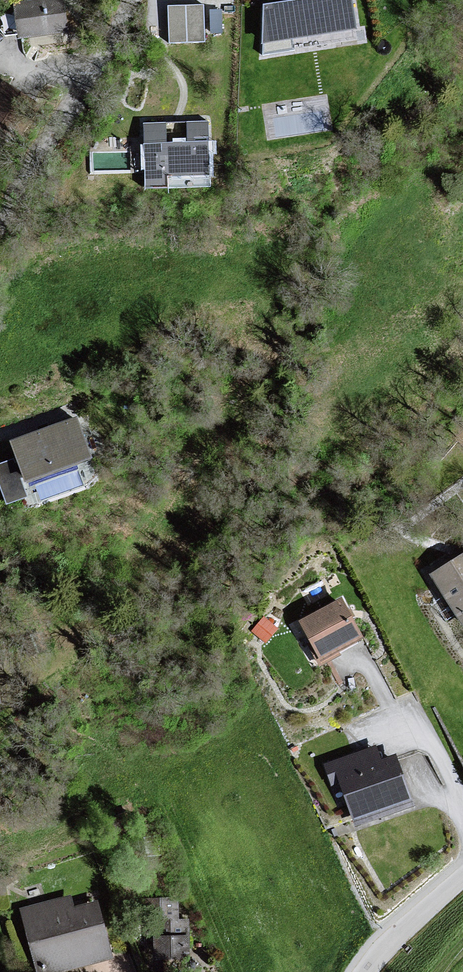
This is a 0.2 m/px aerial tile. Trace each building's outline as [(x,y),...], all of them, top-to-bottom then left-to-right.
[(62,0),(17,6),(21,36),(65,31),(62,0)] [(266,39),(353,25),(349,0),(305,0),(269,6),(266,39)] [(202,6),(170,7),(172,42),(204,40),(202,6)] [(206,125),(143,126),(144,199),(207,197),(206,125)] [(94,467),(78,422),(10,446),(26,491),(94,467)] [(423,579),(462,647),(462,556),(423,579)] [(348,613),(305,630),(324,678),(367,660),(348,613)] [(362,759),(323,773),(348,840),(431,809),(413,760),(368,777),(362,759)] [(22,916),(36,971),(91,971),(113,966),(95,897),(22,916)] [(146,903),(144,942),(170,943),(169,971),(193,971),(194,925),(169,924),(170,904),(146,903)]
